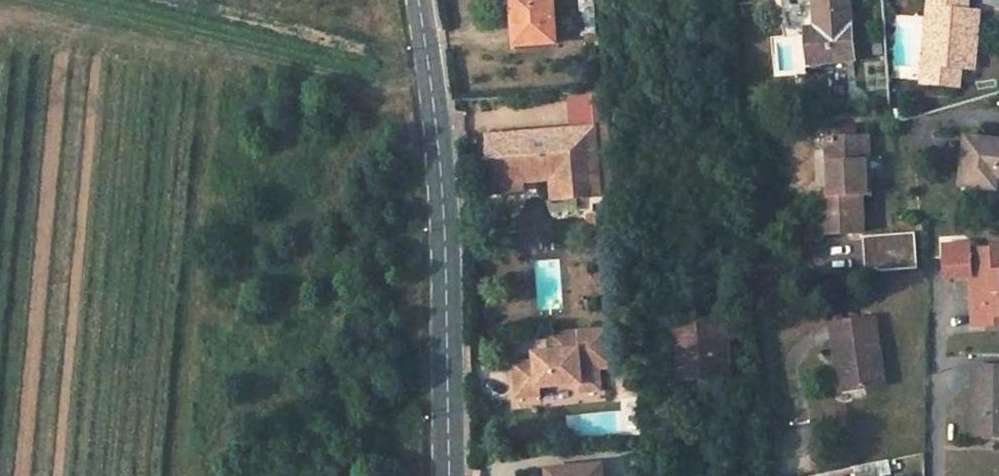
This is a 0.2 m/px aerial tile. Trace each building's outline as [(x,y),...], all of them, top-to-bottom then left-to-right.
[(555,0),(512,0),(515,45),(558,43),(555,0)] [(850,0),(816,0),(818,27),(808,28),(811,61),(855,57),(850,0)] [(961,86),(963,67),(975,69),(981,8),(968,7),(969,0),(925,0),(925,3),(931,4),(924,82),(961,86)] [(587,92),(591,126),(607,125),(604,90),(587,92)] [(613,189),(607,125),(591,126),(488,135),(493,191),(516,189),(516,181),(552,177),(554,199),(603,195),(602,190),(613,189)] [(868,194),(866,136),(828,136),(830,194),(823,194),(825,232),(862,231),(860,195),(868,194)] [(966,138),(962,185),(995,188),(997,175),(998,175),(998,141),(966,138)] [(619,229),(618,211),(609,212),(611,230),(619,229)] [(917,268),(914,232),(862,236),(865,271),(917,268)] [(998,321),(998,246),(971,248),(971,243),(944,245),(946,275),(971,273),(974,323),(998,321)] [(884,385),(874,317),(832,323),(838,360),(841,360),(846,390),(884,385)] [(731,378),(729,320),(675,322),(676,353),(669,353),(671,386),(680,386),(680,380),(731,378)] [(610,326),(549,332),(551,352),(536,354),(537,362),(524,363),(525,370),(516,371),(519,398),(541,396),(540,388),(582,383),(583,392),(601,390),(599,368),(614,366),(610,326)] [(973,366),(973,432),(998,432),(998,366),(973,366)] [(602,465),(547,470),(548,475),(603,475),(602,465)]
